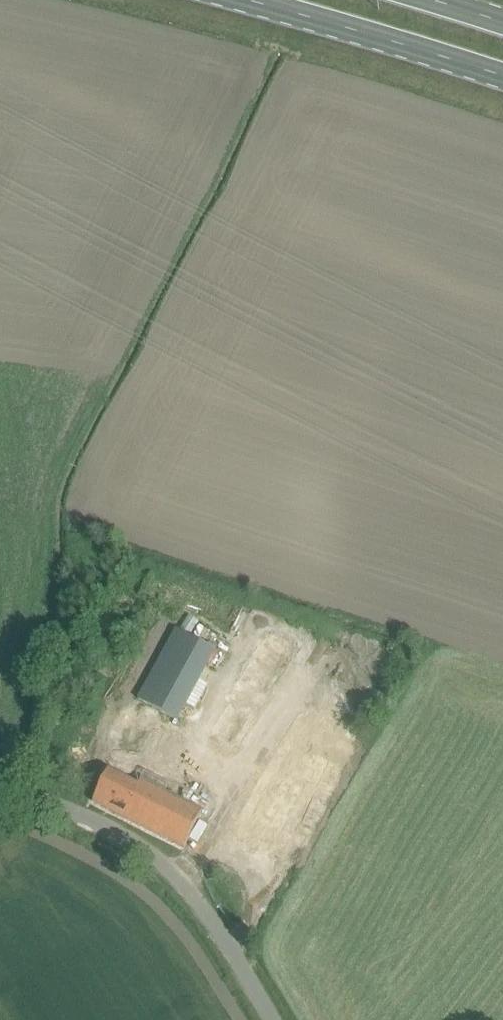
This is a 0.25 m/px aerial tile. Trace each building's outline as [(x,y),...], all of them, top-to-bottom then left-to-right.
[(136,701),(176,723),(215,651),(175,629),(136,701)] [(230,690),(236,694),(208,734),(233,752),(269,699),(265,696),(297,649),(271,630),(230,690)] [(102,783),(93,801),(184,847),(193,829),(203,810),(158,788),(182,733),(136,712),(112,765),(140,779),(138,785),(108,770),(102,783)]
